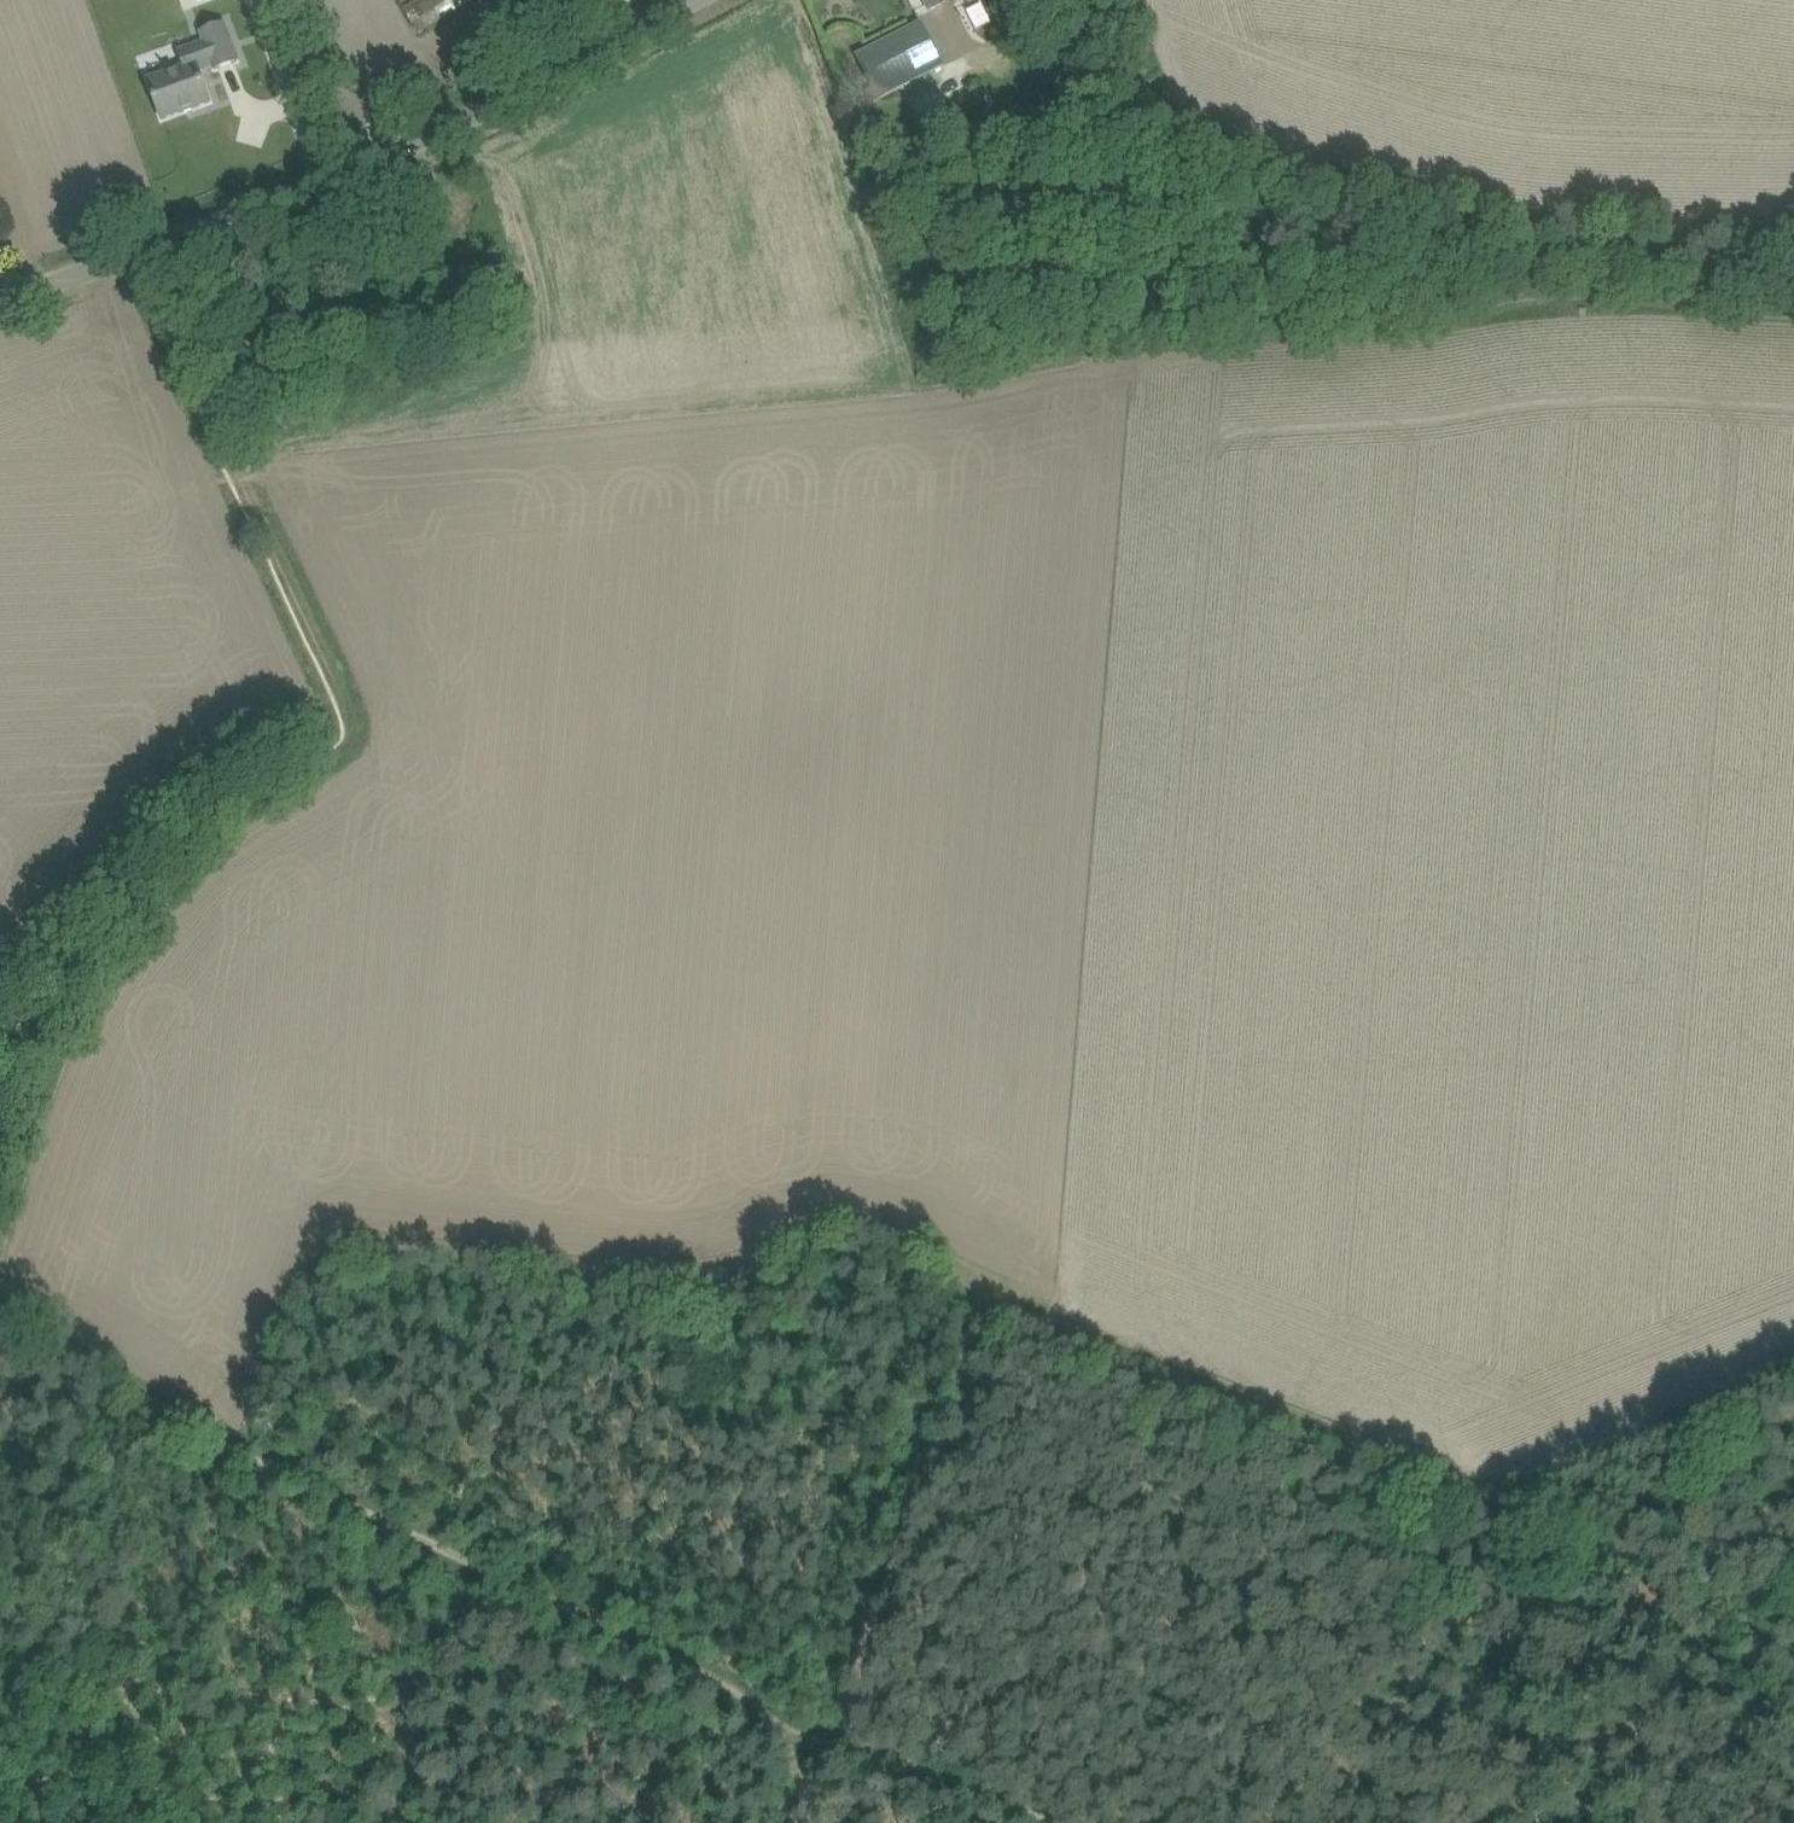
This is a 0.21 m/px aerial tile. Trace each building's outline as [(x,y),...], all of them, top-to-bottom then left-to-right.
[(418,35),(476,0),(415,0),(401,8),(418,35)] [(929,10),(950,0),(924,0),(929,10)] [(945,65),(922,20),(855,54),(878,100),(945,65)] [(148,81),(162,120),(211,102),(199,70),(214,65),(215,69),(238,61),(225,24),(202,32),(205,42),(180,51),(185,67),(148,81)]
